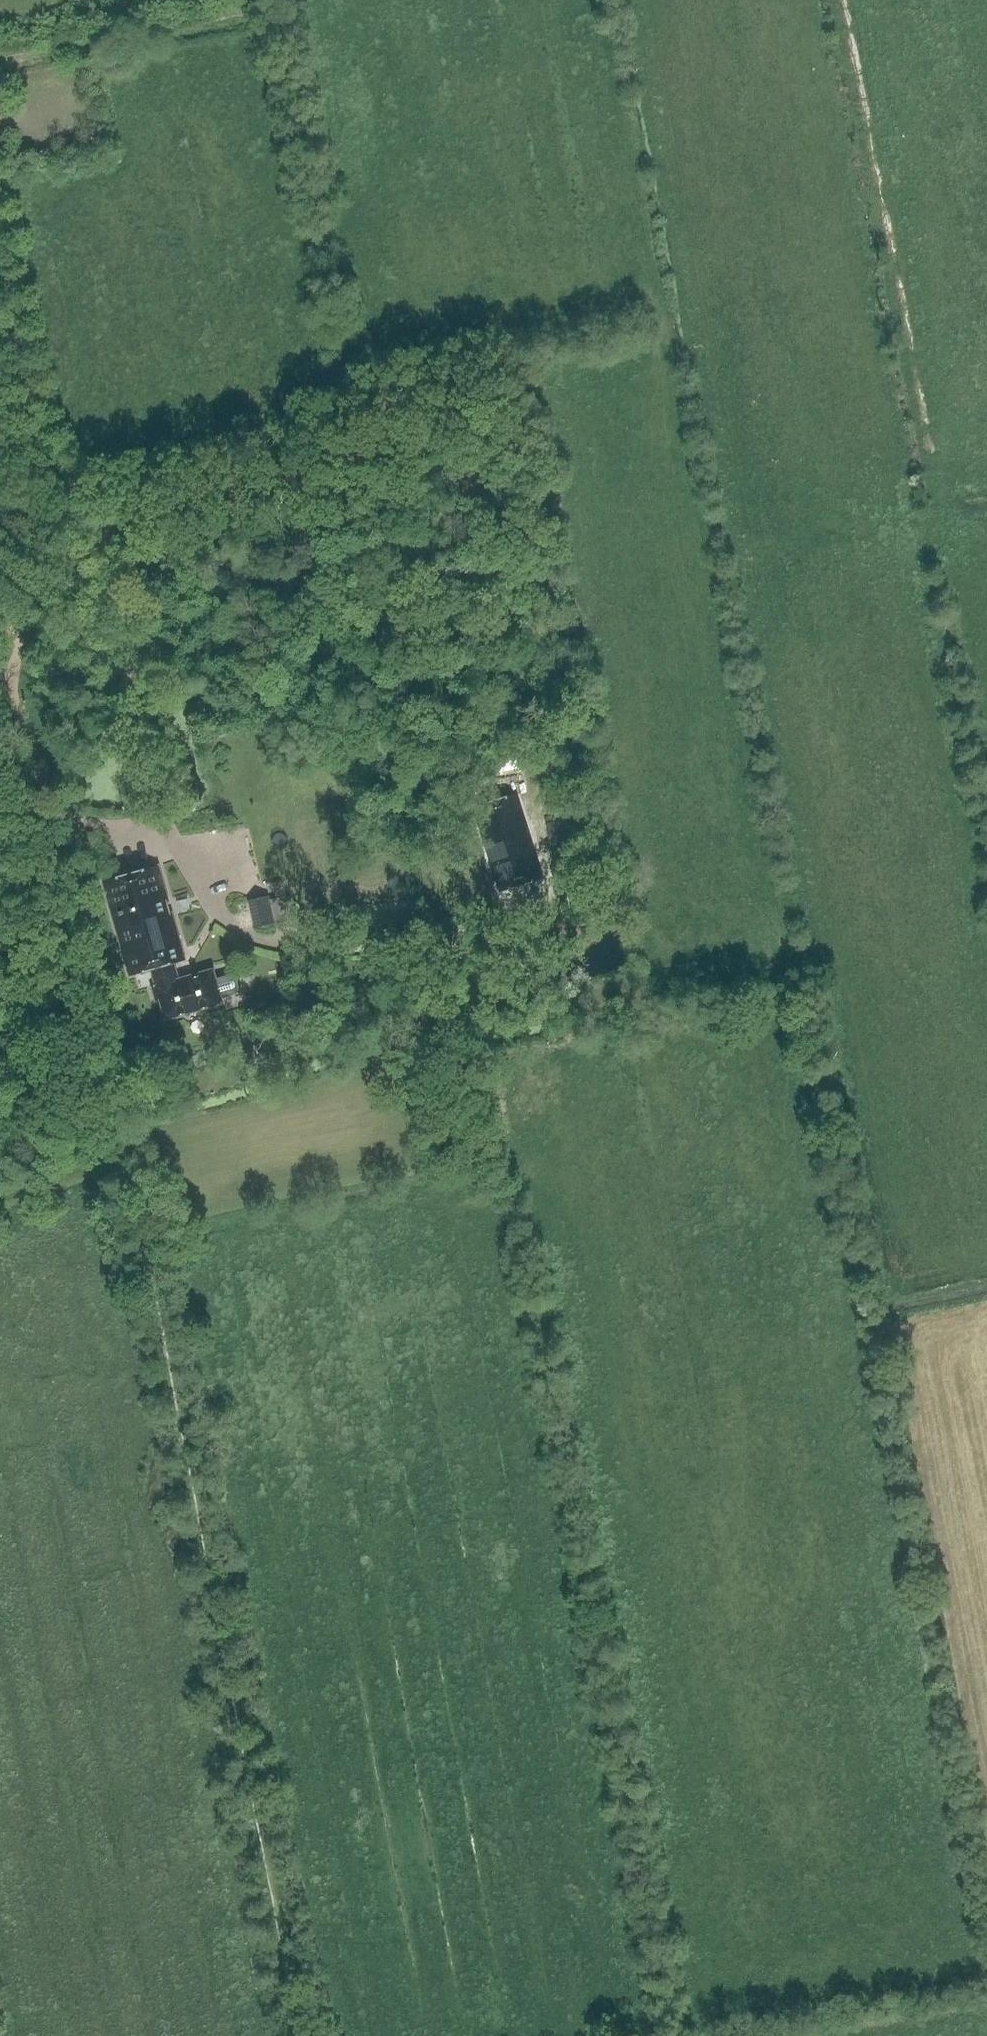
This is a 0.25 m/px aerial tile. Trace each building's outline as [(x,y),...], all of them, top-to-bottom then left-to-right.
[(543,876),(517,794),(473,809),(499,890),(543,876)] [(229,974),(215,978),(213,970),(189,976),(190,979),(180,982),(175,964),(186,961),(172,913),(170,914),(167,901),(169,901),(158,865),(101,881),(129,977),(152,971),(156,986),(157,985),(161,999),(159,999),(165,1019),(222,1003),(221,998),(235,995),(237,992),(238,987),(239,984),(237,979),(234,976),(229,974)] [(254,929),(289,920),(283,897),(271,900),(269,895),(247,901),(254,929)]
